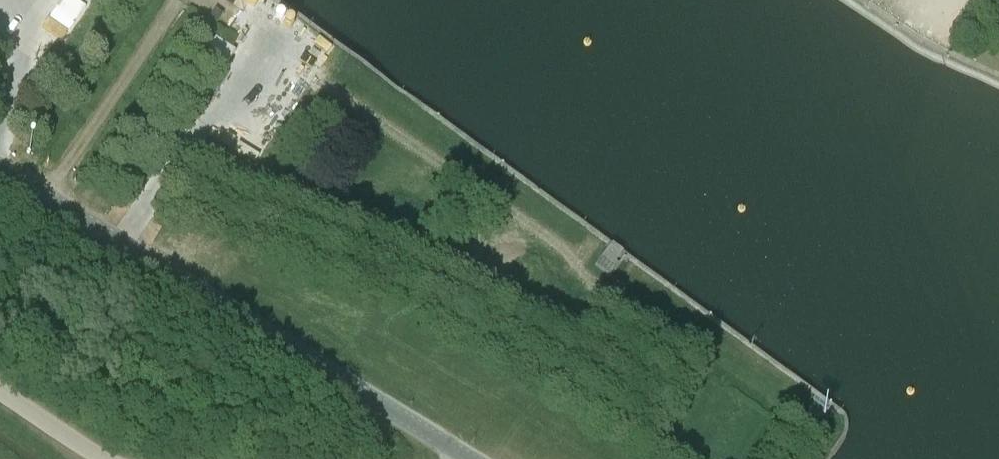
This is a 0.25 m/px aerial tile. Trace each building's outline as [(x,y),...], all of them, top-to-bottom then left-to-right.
[(808,411),(817,418),(823,410),(814,403),(808,411)]
